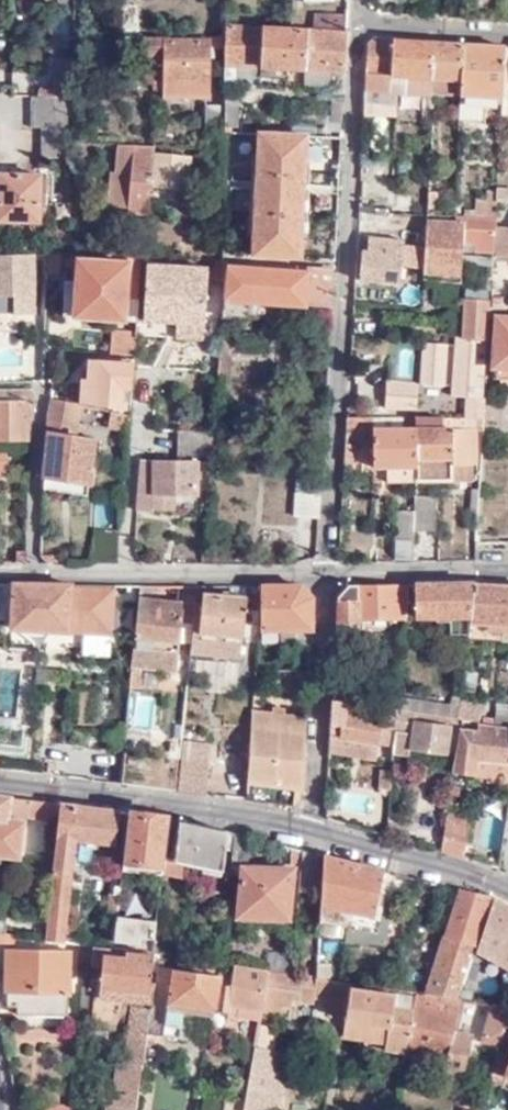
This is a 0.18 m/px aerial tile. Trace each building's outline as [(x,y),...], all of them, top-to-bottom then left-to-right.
[(313,23),(347,25),(348,11),(314,8),(313,23)] [(333,96),(343,97),(346,32),(226,23),(226,37),(225,86),(239,87),(240,80),(241,66),(241,62),(333,69),(334,77),(333,90),(333,96)] [(224,50),(224,37),(210,37),(211,40),(165,40),(166,36),(140,35),(140,54),(145,54),(145,84),(155,85),(155,91),(165,91),(165,82),(211,83),(212,50),(224,50)] [(392,93),(396,39),(374,37),(368,43),(365,91),(392,93)] [(433,78),(435,42),(396,39),(392,93),(398,93),(404,94),(424,95),(424,108),(431,108),(432,91),(433,78)] [(462,80),(465,42),(435,42),(433,78),(462,80)] [(501,92),(504,44),(465,42),(462,80),(461,93),(485,95),(501,96),(501,92)] [(504,44),(501,92),(501,96),(501,97),(499,114),(507,115),(507,44),(504,44)] [(45,96),(68,96),(72,58),(57,57),(53,87),(46,87),(45,96)] [(241,66),(240,80),(262,81),(262,67),(241,66)] [(307,89),(333,90),(334,77),(307,76),(307,89)] [(432,91),(461,93),(462,80),(433,78),(432,91)] [(365,91),(365,102),(375,103),(374,115),(397,116),(398,93),(392,93),(365,91)] [(461,93),(459,117),(483,119),(485,95),(461,93)] [(42,160),(74,161),(75,149),(68,96),(45,96),(32,95),(31,129),(43,130),(42,160)] [(331,121),(342,121),(343,101),(332,100),(331,121)] [(222,134),(222,103),(206,103),(206,134),(222,134)] [(225,110),(225,129),(231,129),(231,124),(235,124),(235,110),(225,110)] [(299,256),(306,134),(259,131),(253,254),(299,256)] [(131,153),(131,147),(115,145),(113,175),(109,175),(108,208),(127,208),(126,213),(149,214),(150,186),(187,188),(189,155),(131,153)] [(44,205),(44,184),(33,184),(33,176),(0,175),(0,222),(36,223),(36,219),(37,205),(44,205)] [(497,201),(507,201),(507,186),(498,186),(497,201)] [(474,216),(474,218),(483,219),(483,216),(484,200),(475,200),(474,208),(474,216)] [(493,217),(494,201),(484,200),(483,216),(493,217)] [(221,212),(220,201),(210,201),(210,213),(221,212)] [(465,207),(465,216),(474,216),(474,208),(465,207)] [(426,247),(425,276),(440,277),(440,283),(459,284),(461,242),(473,242),(473,252),(492,252),(493,217),(483,216),(483,219),(474,218),(463,218),(455,217),(455,219),(425,217),(424,247),(426,247)] [(492,253),(492,257),(507,258),(507,227),(494,226),(492,253)] [(404,238),(370,233),(367,247),(363,246),(359,275),(398,281),(404,238)] [(55,256),(40,255),(39,284),(54,283),(55,256)] [(30,257),(0,257),(0,316),(28,317),(30,257)] [(120,301),(134,303),(137,257),(123,257),(123,265),(75,265),(74,278),(67,277),(64,321),(119,320),(120,301)] [(250,302),(332,308),(334,267),(221,259),(221,279),(218,315),(249,317),(250,302)] [(143,318),(176,320),(175,335),(202,337),(207,266),(146,263),(143,318)] [(452,386),(451,395),(466,396),(465,415),(483,416),(488,312),(489,303),(490,278),(477,277),(476,288),(464,287),(463,306),(461,337),(455,337),(454,344),(452,386)] [(506,312),(506,304),(489,303),(488,312),(506,312)] [(498,314),(494,362),(507,363),(507,315),(498,314)] [(103,334),(104,351),(131,352),(133,322),(113,322),(113,333),(103,334)] [(216,341),(214,375),(225,376),(227,341),(216,341)] [(423,342),(420,384),(444,385),(446,344),(423,342)] [(446,344),(444,385),(452,386),(454,344),(446,344)] [(394,379),(389,378),(387,406),(417,406),(417,402),(419,351),(404,350),(404,364),(395,363),(394,379)] [(117,385),(128,385),(130,358),(94,356),(94,360),(83,360),(83,377),(77,378),(76,399),(92,400),(92,404),(114,405),(114,409),(122,408),(122,400),(117,399),(117,385)] [(5,375),(6,384),(14,384),(14,376),(5,375)] [(29,440),(30,401),(32,402),(33,393),(30,390),(0,390),(0,439),(29,440)] [(43,473),(87,480),(93,434),(74,432),(77,404),(50,399),(47,413),(44,440),(47,440),(43,473)] [(107,426),(126,429),(127,412),(108,409),(107,426)] [(476,426),(483,427),(483,416),(465,415),(465,427),(440,426),(441,415),(417,414),(417,416),(417,477),(451,478),(451,459),(472,459),(475,459),(476,426)] [(372,438),(373,468),(387,468),(387,482),(417,482),(417,477),(417,416),(399,416),(399,425),(374,426),(374,416),(347,416),(344,471),(353,471),(354,461),(356,462),(358,439),(372,438)] [(175,453),(209,454),(210,426),(176,426),(175,453)] [(139,456),(135,507),(152,509),(153,491),(195,491),(195,457),(139,456)] [(471,479),(472,459),(451,459),(451,478),(471,479)] [(43,473),(42,486),(86,491),(87,480),(43,473)] [(293,512),(318,514),(321,477),(296,477),(293,512)] [(416,508),(415,526),(435,527),(435,494),(416,494),(416,508)] [(395,537),(415,538),(415,526),(416,508),(396,507),(395,537)] [(474,581),(417,582),(414,617),(455,618),(454,629),(469,630),(474,583),(474,581)] [(71,582),(14,582),(11,626),(68,629),(71,582)] [(78,617),(72,617),(71,640),(93,641),(95,618),(120,619),(122,595),(140,596),(141,582),(81,582),(78,617)] [(407,616),(410,582),(349,582),(338,593),(335,634),(372,633),(372,624),(361,624),(362,615),(407,616)] [(300,583),(262,583),(261,628),(281,628),(280,644),(293,645),(294,646),(310,647),(312,596),(300,583)] [(507,641),(507,584),(474,583),(469,630),(468,635),(503,637),(503,641),(507,641)] [(177,600),(140,596),(133,663),(178,665),(184,603),(196,603),(197,586),(179,586),(177,600)] [(202,604),(196,603),(191,651),(252,657),(254,636),(251,636),(252,622),(244,622),(246,594),(204,588),(202,604)] [(363,676),(332,673),(331,696),(361,702),(363,676)] [(385,692),(383,705),(392,707),(399,708),(399,697),(400,694),(385,692)] [(460,700),(461,696),(454,695),(453,705),(399,697),(399,708),(458,718),(460,700)] [(340,738),(377,743),(380,722),(393,724),(393,717),(390,717),(391,710),(361,705),(361,702),(331,696),(329,733),(340,735),(340,738)] [(458,718),(477,721),(479,703),(460,700),(458,718)] [(507,726),(507,702),(497,700),(493,724),(507,726)] [(409,748),(454,755),(458,718),(399,708),(392,707),(391,710),(390,717),(393,717),(393,724),(391,754),(408,756),(409,748)] [(307,718),(252,711),(247,779),(304,786),(307,718)] [(458,718),(454,755),(453,769),(494,775),(495,779),(505,781),(504,788),(507,789),(507,726),(493,724),(477,721),(458,718)] [(47,757),(63,759),(64,740),(48,739),(47,757)] [(124,747),(121,782),(176,789),(179,752),(124,747)] [(212,757),(179,752),(176,789),(210,793),(212,757)] [(69,768),(69,776),(77,777),(77,768),(69,768)] [(378,787),(389,789),(390,768),(379,768),(378,787)] [(20,857),(23,822),(19,823),(20,817),(27,817),(28,813),(42,814),(45,817),(59,819),(61,802),(0,795),(0,855),(20,857)] [(61,802),(59,819),(59,822),(45,938),(66,940),(77,841),(116,845),(120,809),(61,802)] [(168,816),(130,810),(124,860),(163,864),(168,816)] [(448,812),(443,849),(466,857),(471,816),(448,812)] [(230,875),(234,832),(168,816),(163,864),(162,872),(162,875),(181,877),(183,859),(214,867),(213,880),(206,879),(205,890),(227,893),(227,888),(230,875)] [(253,836),(234,832),(230,875),(240,876),(236,915),(287,919),(291,870),(243,866),(253,836)] [(302,847),(287,844),(286,850),(294,851),(294,857),(302,858),(302,847)] [(302,847),(302,858),(299,890),(307,891),(308,883),(316,884),(318,852),(302,847)] [(499,851),(495,865),(507,872),(507,856),(499,851)] [(89,879),(115,880),(116,854),(89,853),(89,879)] [(324,853),(319,938),(334,939),(335,925),(348,928),(345,940),(361,944),(383,943),(387,940),(391,923),(379,920),(380,917),(373,915),(384,868),(324,853)] [(0,894),(28,895),(29,871),(1,870),(0,894)] [(118,918),(121,886),(114,886),(113,897),(107,896),(107,907),(110,907),(108,927),(117,928),(118,918)] [(489,894),(460,886),(429,984),(410,978),(407,988),(417,990),(458,997),(489,894)] [(150,921),(118,918),(117,928),(116,934),(142,937),(142,930),(148,930),(147,937),(154,938),(154,936),(159,896),(143,895),(143,902),(151,902),(150,921)] [(507,965),(507,904),(493,895),(475,948),(500,960),(507,965)] [(17,934),(5,932),(0,932),(0,940),(17,941),(17,934)] [(154,938),(152,951),(169,953),(170,938),(154,936),(154,938)] [(94,944),(81,942),(79,965),(92,966),(94,944)] [(92,966),(91,976),(97,977),(93,1015),(124,1018),(122,1040),(114,1039),(113,1055),(108,1054),(103,1109),(133,1109),(143,1029),(152,959),(152,951),(115,946),(94,944),(92,966)] [(68,976),(68,950),(7,948),(7,1006),(19,1006),(18,1014),(67,1014),(68,992),(76,993),(76,977),(68,976)] [(219,959),(220,950),(210,950),(211,958),(217,959),(219,959)] [(319,951),(318,963),(317,975),(329,977),(331,951),(319,951)] [(295,972),(296,958),(271,956),(269,965),(269,969),(295,972)] [(158,960),(152,959),(143,1029),(175,1034),(179,1005),(225,1010),(233,960),(219,959),(217,959),(215,971),(204,970),(204,964),(200,964),(200,960),(173,957),(173,966),(158,966),(158,960)] [(262,964),(233,960),(225,1010),(254,1014),(255,1010),(262,964)] [(269,965),(262,964),(255,1010),(280,1014),(281,1008),(282,1000),(291,1001),(298,1002),(302,973),(295,972),(269,969),(269,965)] [(310,974),(302,973),(298,1002),(311,1003),(312,997),(315,975),(310,974)] [(329,977),(317,975),(315,975),(312,997),(329,1000),(346,1002),(345,1013),(344,1022),(386,1028),(384,1043),(383,1050),(403,1052),(405,1046),(412,1009),(391,1007),(394,992),(352,986),(352,980),(329,977)] [(458,997),(417,990),(412,1009),(405,1046),(449,1054),(447,1069),(466,1072),(475,1034),(456,1030),(463,997),(458,997)] [(290,1009),(291,1001),(282,1000),(281,1008),(290,1009)] [(346,1002),(329,1000),(328,1010),(345,1013),(346,1002)] [(495,1002),(485,1039),(500,1043),(503,1032),(507,1014),(507,1004),(495,1002)] [(342,1037),(384,1043),(386,1028),(344,1022),(342,1037)] [(284,1055),(251,1050),(240,1109),(276,1109),(284,1055)] [(242,1096),(231,1095),(229,1109),(240,1109),(242,1096)] [(43,1109),(77,1109),(78,1100),(44,1098),(43,1109)]
